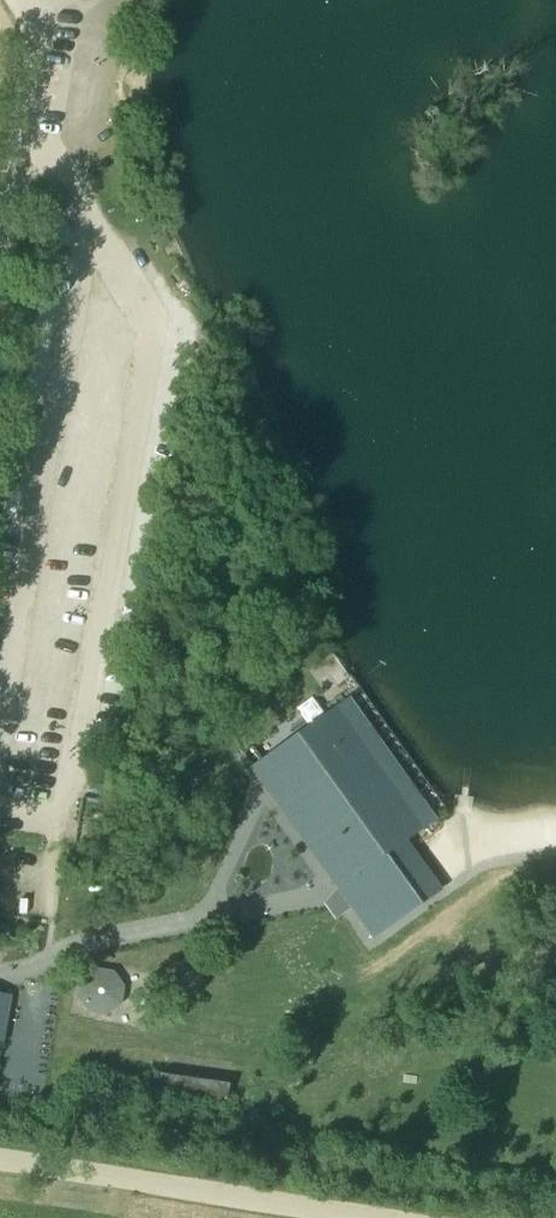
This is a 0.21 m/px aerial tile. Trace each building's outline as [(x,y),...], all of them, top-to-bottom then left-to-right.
[(339,709),(254,769),(339,887),(385,855),(416,833),(383,787),(391,782),(339,709)] [(385,855),(339,887),(373,936),(420,904),(385,855)] [(121,988),(112,976),(97,973),(85,982),(82,997),(91,1009),(106,1011),(118,1002),(121,988)] [(0,998),(0,1046),(2,1046),(11,1000),(0,998)] [(230,1084),(160,1074),(158,1092),(227,1102),(230,1084)]
